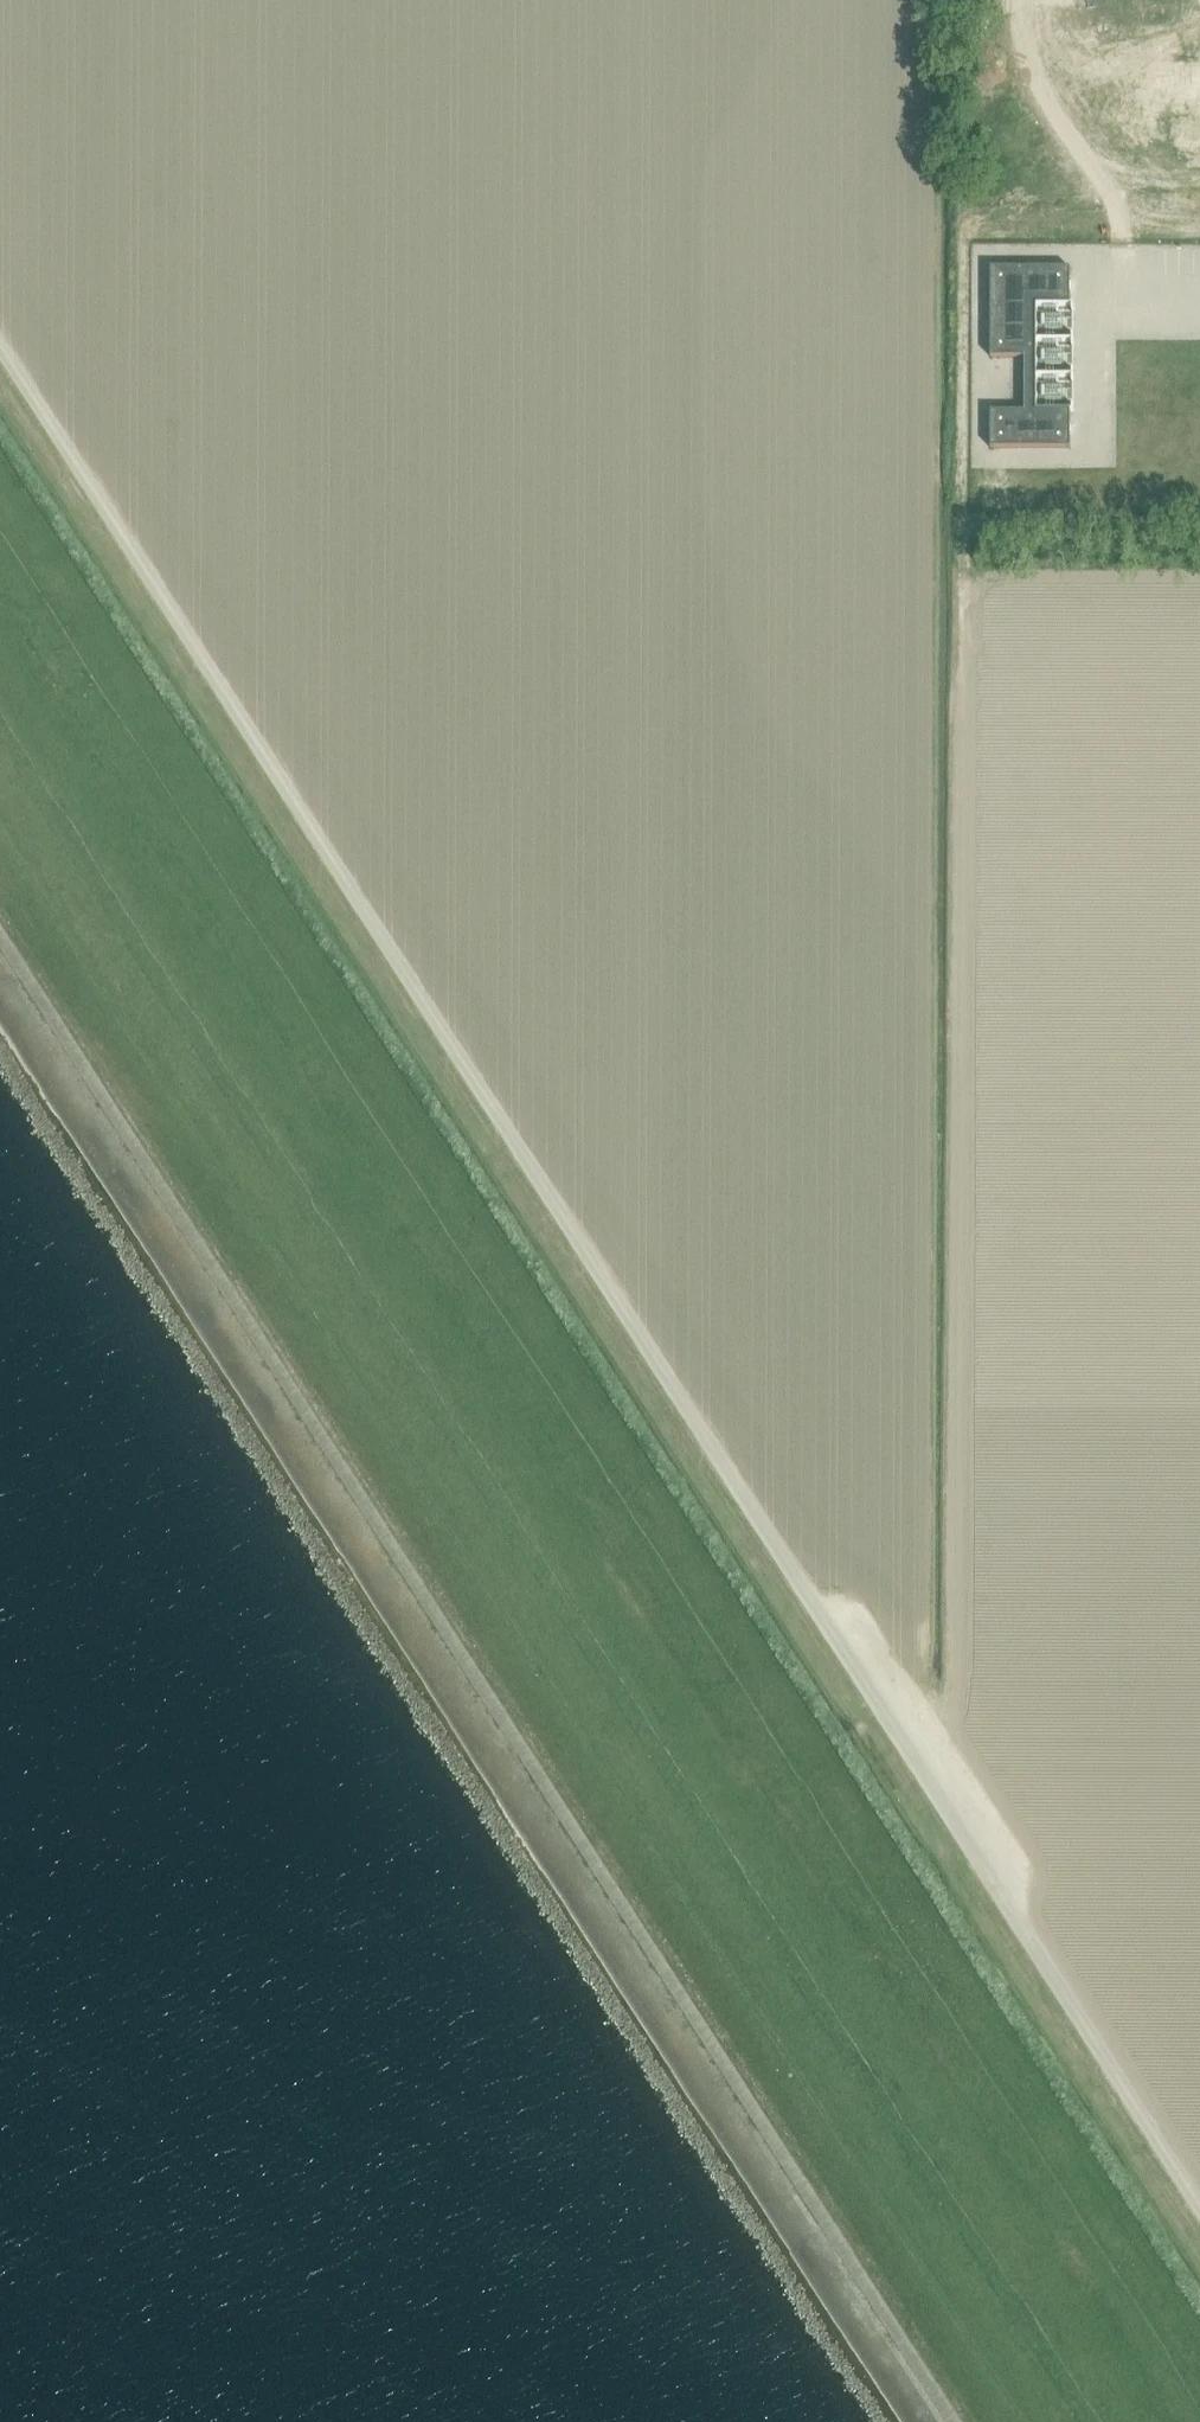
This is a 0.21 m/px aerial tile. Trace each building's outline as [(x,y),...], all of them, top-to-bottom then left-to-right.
[(1108,14),(1109,41),(1143,40),(1142,13),(1108,14)] [(990,411),(990,448),(1070,448),(1070,411),(1036,411),(1036,305),(1070,305),(1070,304),(1070,268),(990,268),(990,357),(1025,357),(1024,411),(990,411)]
